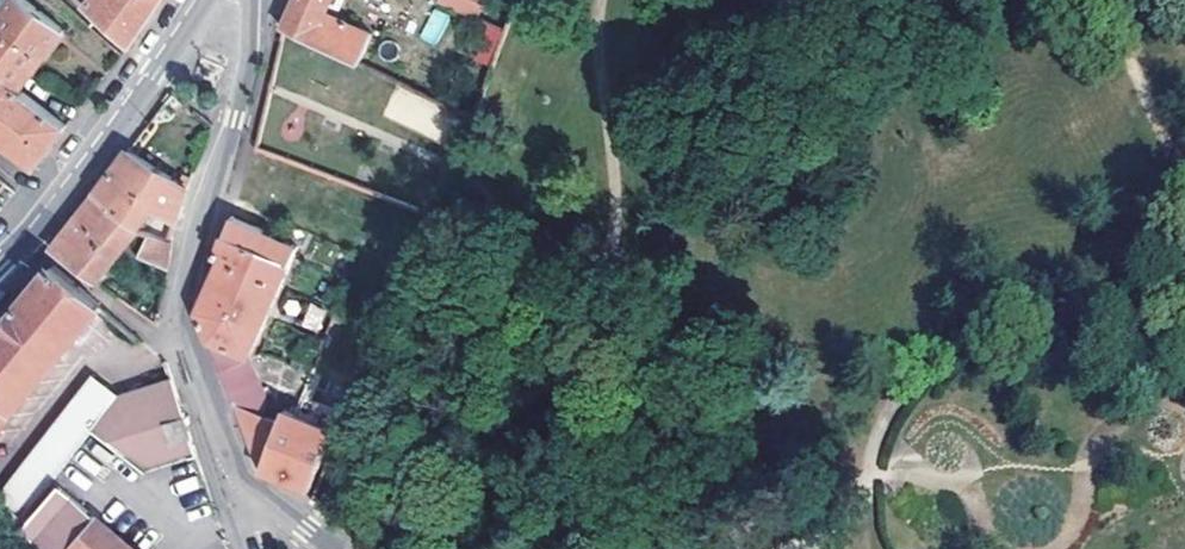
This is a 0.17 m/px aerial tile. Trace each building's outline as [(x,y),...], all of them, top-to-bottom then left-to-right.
[(0,15),(0,78),(17,90),(64,31),(25,0),(12,0),(0,15)] [(84,7),(128,47),(137,35),(144,24),(160,0),(91,0),(84,7)] [(333,0),(295,0),(295,1),(282,29),(284,29),(360,65),(372,36),(326,14),(333,0)] [(441,2),(479,19),(488,0),(442,0),(441,2)] [(421,40),(439,45),(448,13),(429,8),(421,40)] [(479,22),(472,61),(494,65),(502,26),(479,22)] [(34,168),(39,161),(65,127),(17,90),(0,78),(0,140),(34,168)] [(178,183),(128,150),(96,194),(142,222),(158,205),(178,223),(193,178),(184,174),(178,183)] [(140,224),(142,222),(96,194),(61,241),(54,250),(97,281),(140,224)] [(217,258),(223,260),(281,286),(298,249),(231,219),(229,226),(217,258)] [(172,240),(149,226),(139,241),(145,246),(142,250),(168,269),(174,242),(172,240)] [(251,353),(281,286),(223,260),(212,284),(199,311),(263,469),(280,423),(264,416),(269,397),(251,353)] [(55,361),(61,354),(69,345),(102,306),(53,265),(0,327),(0,426),(55,361)] [(307,305),(302,326),(319,331),(325,309),(307,305)] [(61,354),(55,361),(86,383),(91,377),(61,354)] [(91,377),(86,383),(28,460),(52,478),(86,435),(91,429),(116,396),(91,377)] [(167,424),(186,417),(173,378),(116,396),(91,429),(149,469),(199,457),(193,438),(174,445),(167,424)] [(320,423),(285,410),(280,423),(263,469),(289,480),(311,489),(342,415),(327,408),(320,423)] [(28,460),(0,497),(0,501),(21,517),(52,478),(28,460)] [(57,482),(21,530),(43,548),(71,548),(97,514),(57,482)] [(15,525),(21,517),(0,501),(0,512),(15,525)] [(99,516),(97,514),(71,548),(139,548),(99,516)]
